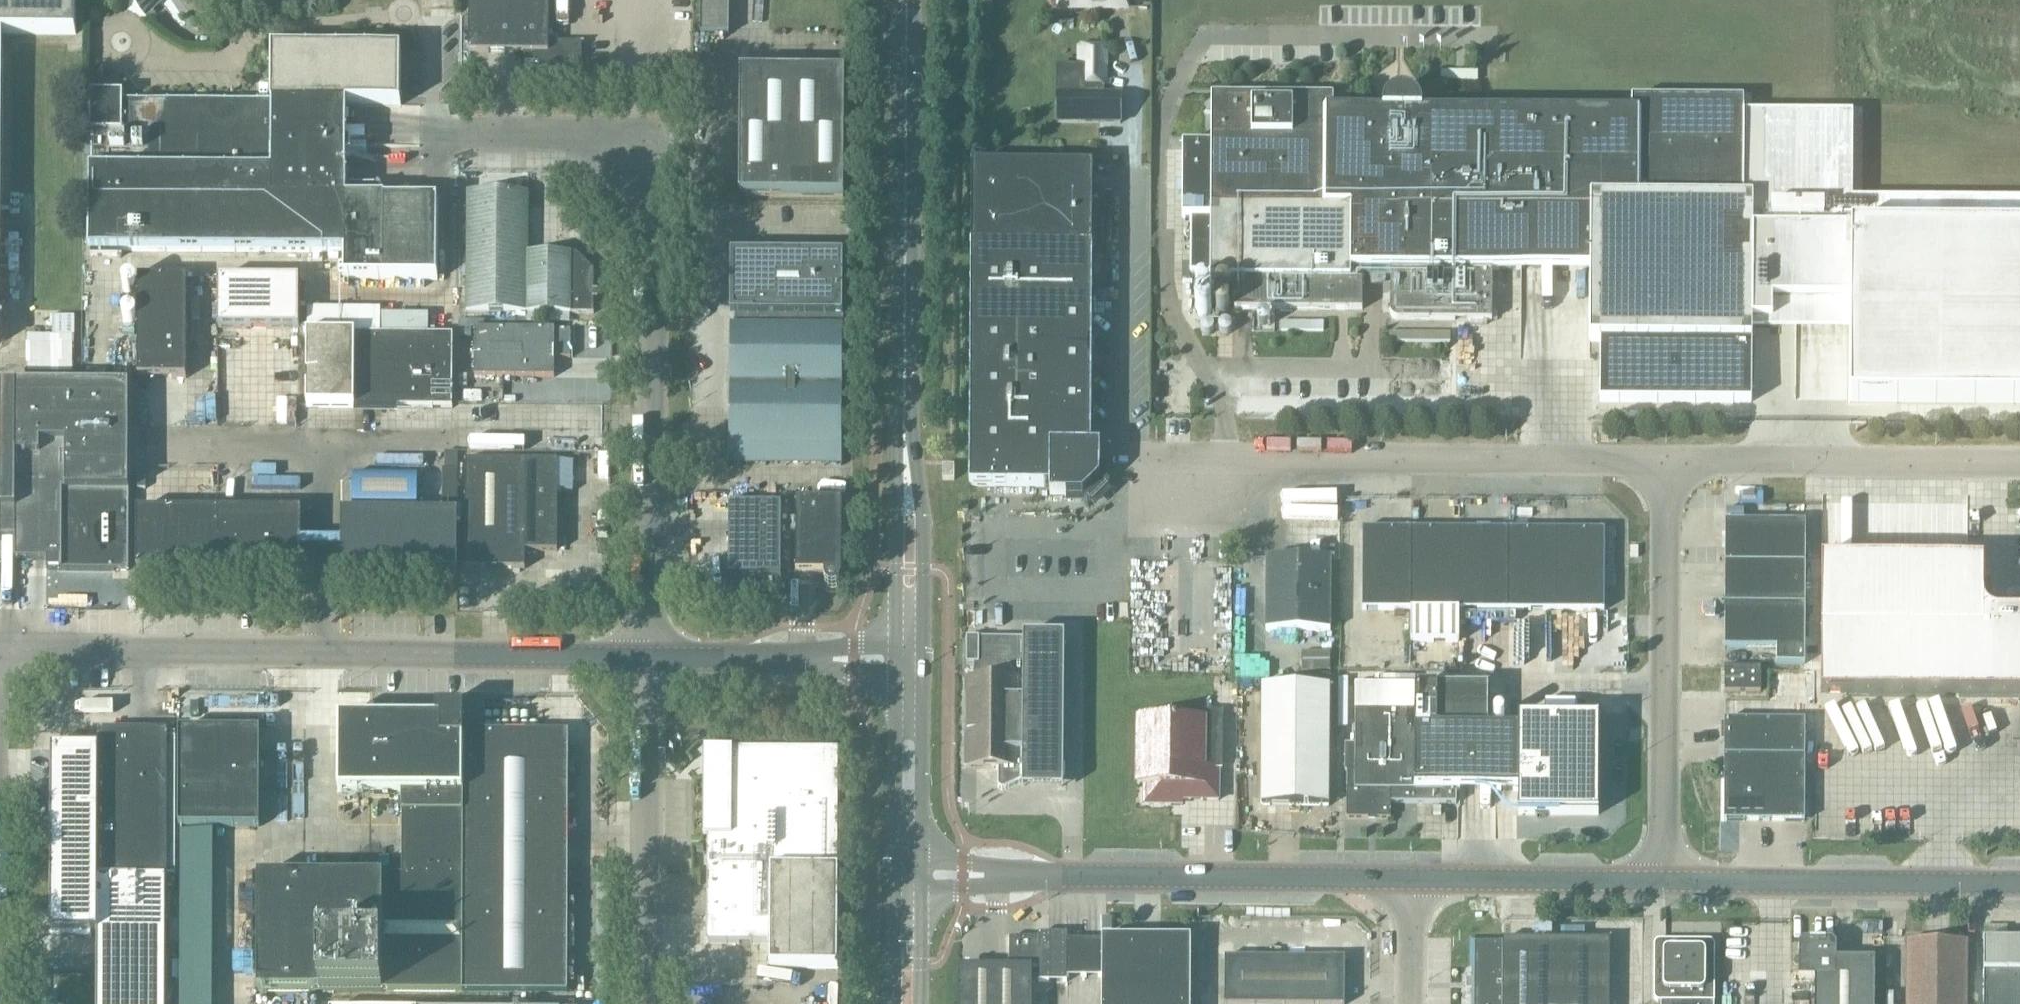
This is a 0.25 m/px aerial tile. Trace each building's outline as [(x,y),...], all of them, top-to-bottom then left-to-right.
[(1,35),(76,34),(76,0),(0,0),(0,183),(1,35)] [(548,42),(548,0),(468,0),(468,52),(525,53),(524,63),(547,63),(547,69),(524,69),(524,70),(586,70),(586,69),(581,69),(581,43),(586,43),(586,42),(548,42)] [(700,34),(729,34),(729,0),(700,0),(700,34)] [(1056,122),(1120,123),(1121,95),(1108,95),(1108,44),(1080,43),(1079,67),(1057,67),(1056,122)] [(376,187),(345,187),(346,105),(400,106),(401,49),(271,48),(271,103),(108,102),(108,96),(92,95),(91,256),(122,256),(122,250),(344,252),(344,279),(437,280),(438,201),(384,201),(384,199),(376,187)] [(1448,66),(1448,75),(1484,76),(1484,67),(1448,66)] [(740,196),(843,197),(844,74),(741,73),(740,196)] [(1211,97),(1211,144),(1183,144),(1183,217),(1190,217),(1190,274),(1210,274),(1210,279),(1234,279),(1234,309),(1362,310),(1362,277),(1370,277),(1370,286),(1380,286),(1382,286),(1385,283),(1385,281),(1385,277),(1390,277),(1390,312),(1390,313),(1390,314),(1390,315),(1391,317),(1393,318),(1394,319),(1396,320),(1397,320),(1491,320),(1492,271),(1520,271),(1590,271),(1589,341),(1600,341),(1599,402),(1752,402),(1752,342),(1752,321),(1772,321),(1772,301),(1850,302),(1849,403),(2019,404),(2019,202),(1852,201),(1852,115),(1743,114),(1743,100),(1631,99),(1631,114),(1423,113),(1422,108),(1421,104),(1419,101),(1416,97),(1389,97),(1386,100),(1384,104),(1382,108),(1382,113),(1333,112),(1333,98),(1211,97)] [(1092,166),(972,166),(971,235),(970,486),(1049,487),(1049,496),(1082,495),(1099,479),(1100,446),(1091,446),(1092,166)] [(526,253),(527,253),(527,193),(467,193),(466,312),(526,313),(526,253)] [(576,253),(527,253),(526,253),(526,313),(593,313),(594,270),(576,253)] [(842,466),(843,255),(734,254),(734,360),(730,376),(729,465),(842,466)] [(127,294),(129,294),(132,294),(134,293),(136,291),(137,289),(137,286),(137,284),(136,282),(134,280),(132,279),(129,278),(127,279),(125,280),(123,282),(122,284),(121,286),(122,289),(123,291),(125,293),(127,294)] [(186,278),(138,278),(138,378),(186,378),(186,278)] [(218,328),(299,328),(299,279),(218,279),(218,328)] [(1197,288),(1196,290),(1197,293),(1198,295),(1200,297),(1203,297),(1206,297),(1208,295),(1210,293),(1210,290),(1210,288),(1208,285),(1206,284),(1203,283),(1200,284),(1198,285),(1197,288)] [(1226,296),(1228,294),(1229,292),(1229,289),(1228,287),(1227,285),(1224,284),(1221,283),(1219,284),(1217,286),(1216,288),(1215,291),(1216,294),(1218,296),(1220,297),(1223,297),(1226,296)] [(1195,307),(1195,310),(1196,313),(1198,315),(1200,317),(1204,317),(1207,317),(1209,315),(1211,312),(1211,309),(1210,306),(1208,303),(1206,302),(1202,301),(1199,302),(1197,304),(1195,307)] [(1222,316),(1225,315),(1227,313),(1228,311),(1228,309),(1228,306),(1226,304),(1224,303),(1222,303),(1219,304),(1217,305),(1216,307),(1216,310),(1216,312),(1218,314),(1220,315),(1222,316)] [(307,334),(306,407),(452,408),(453,336),(428,335),(428,315),(379,315),(379,310),(308,310),(307,334)] [(127,325),(130,325),(132,325),(134,324),(136,322),(137,320),(137,318),(137,316),(136,314),(134,312),(132,311),(130,311),(127,311),(125,312),(124,314),(123,316),(122,318),(123,320),(124,322),(125,324),(127,325)] [(1263,330),(1266,329),(1268,327),(1270,325),(1270,322),(1270,319),(1268,317),(1265,315),(1262,315),(1260,316),(1257,317),(1256,320),(1255,323),(1256,325),(1258,328),(1260,329),(1263,330)] [(1225,334),(1228,334),(1230,332),(1231,330),(1231,327),(1231,324),(1229,322),(1227,321),(1224,320),(1221,321),(1219,323),(1218,325),(1218,328),(1218,330),(1220,333),(1222,334),(1225,334)] [(1207,335),(1210,334),(1212,333),(1213,330),(1214,328),(1213,325),(1211,323),(1209,321),(1206,321),(1204,322),(1202,323),(1200,326),(1200,328),(1201,331),(1202,333),(1205,335),(1207,335)] [(554,358),(570,358),(570,330),(554,330),(554,329),(474,328),(474,376),(554,377),(554,358)] [(1497,354),(1508,354),(1508,334),(1497,334),(1497,354)] [(52,357),(65,357),(66,340),(52,340),(52,357)] [(2,385),(0,385),(0,538),(15,538),(15,560),(46,560),(46,570),(128,571),(129,386),(2,385)] [(560,429),(540,429),(540,447),(590,447),(590,429),(584,429),(584,419),(560,419),(560,429)] [(486,437),(486,447),(510,447),(511,437),(486,437)] [(581,489),(582,458),(566,458),(566,489),(581,489)] [(557,461),(525,461),(465,460),(464,568),(524,569),(525,551),(556,551),(557,461)] [(954,480),(954,466),(942,465),(942,480),(954,480)] [(362,502),(428,502),(427,471),(362,472),(362,502)] [(728,503),(728,575),(728,596),(781,596),(781,539),(781,503),(728,503)] [(796,575),(825,576),(824,577),(824,581),(825,584),(828,587),(833,587),(838,586),(840,584),(840,580),(840,576),(841,576),(842,503),(796,503),(796,575)] [(218,571),(219,511),(137,510),(136,570),(218,571)] [(301,511),(219,511),(218,571),(300,571),(301,511)] [(457,512),(341,511),(341,571),(457,572),(457,512)] [(1725,521),(1724,563),(1787,563),(1804,564),(1805,522),(1725,521)] [(1410,610),(1411,529),(1362,529),(1362,609),(1410,610)] [(1459,529),(1411,529),(1410,610),(1410,642),(1458,642),(1459,610),(1459,529)] [(1459,529),(1459,610),(1507,610),(1507,529),(1459,529)] [(1507,529),(1507,610),(1555,610),(1556,529),(1507,529)] [(1556,529),(1555,610),(1604,610),(1604,530),(1556,529)] [(1638,546),(1629,546),(1629,557),(1637,557),(1638,546)] [(1330,559),(1266,559),(1265,631),(1330,631),(1330,559)] [(2008,612),(2008,613),(1982,613),(1982,562),(1821,561),(1820,693),(2019,694),(2019,612),(2008,612)] [(1724,563),(1724,605),(1804,605),(1804,564),(1787,563),(1724,563)] [(24,570),(24,603),(36,603),(36,570),(24,570)] [(1222,692),(1223,582),(1140,581),(1139,691),(1222,692)] [(86,593),(86,604),(115,603),(115,593),(86,593)] [(136,598),(127,598),(127,608),(136,609),(136,598)] [(1804,605),(1724,605),(1724,647),(1776,648),(1776,664),(1804,664),(1804,605)] [(1005,789),(1022,782),(1022,786),(1063,786),(1063,763),(1064,638),(968,638),(967,665),(975,665),(975,681),(968,681),(967,768),(997,769),(997,784),(998,788),(1001,790),(1005,789)] [(1421,643),(1419,665),(1431,665),(1432,644),(1421,643)] [(1330,671),(1330,651),(1301,651),(1302,672),(1330,671)] [(1724,667),(1724,691),(1760,691),(1760,667),(1724,667)] [(1768,675),(1768,697),(1779,697),(1779,676),(1768,675)] [(1346,819),(1390,819),(1390,803),(1456,803),(1456,791),(1518,791),(1518,814),(1598,815),(1598,719),(1518,718),(1518,730),(1487,730),(1488,678),(1452,678),(1452,687),(1414,687),(1414,677),(1374,676),(1374,686),(1355,686),(1355,709),(1354,709),(1354,744),(1344,744),(1344,772),(1347,772),(1346,819)] [(183,685),(161,686),(161,694),(184,693),(183,685)] [(1260,806),(1328,806),(1329,686),(1261,686),(1260,806)] [(191,704),(191,719),(202,719),(201,704),(191,704)] [(372,711),(372,719),(339,718),(338,793),(401,793),(401,814),(407,814),(407,877),(258,876),(258,991),(566,992),(567,732),(463,732),(463,709),(437,709),(437,719),(394,719),(394,711),(372,711)] [(1170,805),(1171,800),(1218,801),(1218,769),(1222,769),(1222,712),(1203,712),(1203,719),(1138,718),(1137,785),(1144,785),(1144,805),(1170,805)] [(1724,756),(1724,821),(1804,821),(1804,720),(1724,720),(1724,742),(1721,745),(1721,753),(1724,756)] [(51,933),(97,933),(96,1003),(165,1003),(166,877),(167,877),(167,730),(99,730),(99,749),(75,749),(75,742),(73,742),(73,749),(52,749),(51,933)] [(179,731),(178,826),(259,827),(259,731),(179,731)] [(708,746),(708,759),(706,943),(769,943),(769,968),(838,968),(838,869),(837,869),(838,750),(732,749),(732,746),(708,746)] [(1101,915),(1102,929),(1111,929),(1111,915),(1101,915)] [(1101,977),(1102,941),(1083,941),(1067,941),(1067,934),(1038,934),(1038,938),(1009,938),(1009,966),(1009,968),(1032,968),(1038,968),(1038,982),(1066,982),(1066,977),(1083,977),(1101,977)] [(1102,941),(1101,977),(1101,1003),(1190,1003),(1190,938),(1102,938),(1102,941)] [(1470,969),(1472,969),(1472,1003),(1609,1003),(1609,940),(1470,939),(1470,969)] [(1714,947),(1708,941),(1667,940),(1654,954),(1654,994),(1660,1002),(1660,1003),(1713,1003),(1714,947)] [(1814,1003),(1874,1003),(1874,959),(1836,959),(1836,945),(1831,941),(1802,941),(1798,945),(1798,978),(1814,979),(1814,1003)] [(1925,941),(1907,941),(1906,1003),(1966,1003),(1967,942),(1925,941)] [(1987,943),(1987,972),(1983,972),(1983,1003),(2019,1003),(2019,943),(1987,943)] [(1344,958),(1224,957),(1224,1003),(1344,1003),(1344,958)] [(959,964),(959,1003),(1034,1003),(1034,965),(959,964)] [(1734,1003),(1764,1003),(1763,975),(1733,976),(1734,1003)]
